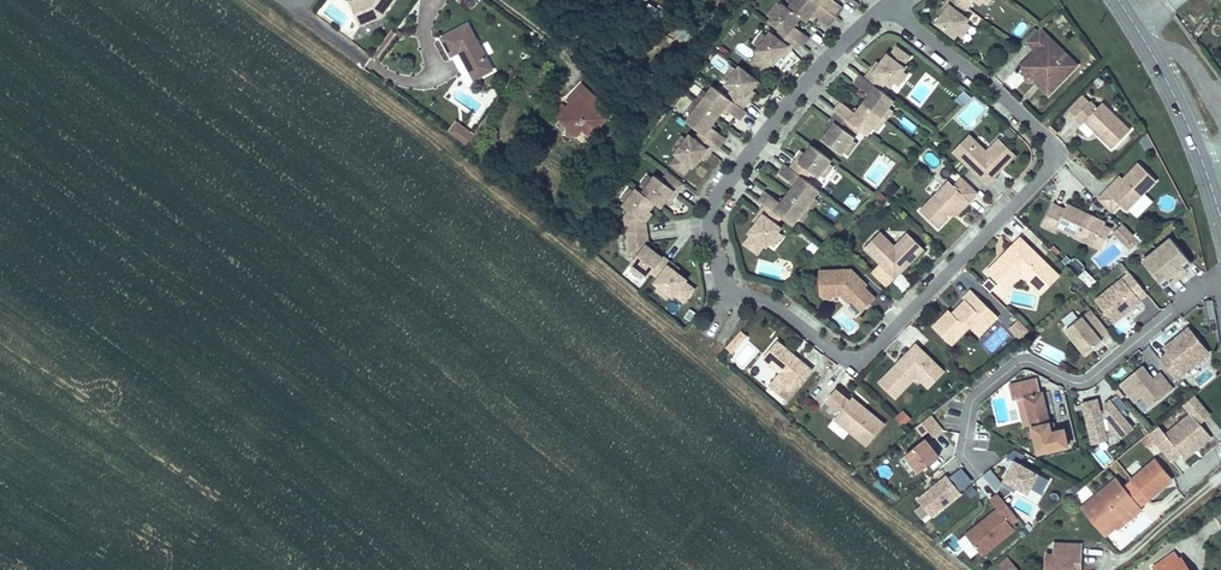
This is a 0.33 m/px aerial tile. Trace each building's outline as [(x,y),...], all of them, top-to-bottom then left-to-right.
[(368,0),(352,7),(360,25),(381,16),(394,0),(368,0)] [(465,6),(472,9),(477,4),(476,0),(464,0),(465,6)] [(806,22),(811,16),(813,13),(817,15),(829,24),(841,8),(831,0),(796,0),(791,7),(789,9),(800,18),(806,22)] [(955,37),(958,34),(967,23),(969,20),(962,15),(973,0),(949,0),(946,4),(950,6),(943,14),(937,23),(955,37)] [(772,18),(782,5),(777,2),(767,15),(772,18)] [(943,14),(950,6),(946,4),(940,12),(943,14)] [(796,43),(802,47),(809,37),(797,29),(794,26),(796,23),(800,18),(789,9),(783,5),(782,5),(772,18),(769,23),(780,31),(796,43)] [(843,9),(841,8),(829,24),(830,25),(843,9)] [(674,19),(667,28),(684,41),(691,32),(674,19)] [(967,23),(958,34),(962,38),(971,26),(967,23)] [(466,24),(440,39),(450,57),(459,52),(474,80),(492,70),(466,24)] [(1078,66),(1040,29),(1026,43),(1035,51),(1031,55),(1039,62),(1027,74),(1026,79),(1029,83),(1035,82),(1049,96),(1078,66)] [(391,30),(373,54),(377,57),(395,33),(391,30)] [(752,62),(765,72),(772,63),(774,65),(781,55),(788,47),(791,49),(796,43),(780,31),(776,37),(771,33),(768,37),(759,49),(757,52),(759,53),(752,62)] [(759,49),(768,37),(763,33),(754,45),(759,49)] [(788,47),(781,55),(784,58),(791,49),(788,47)] [(865,78),(881,90),(886,83),(891,87),(894,83),(903,71),(905,68),(903,67),(910,58),(897,48),(890,57),(888,55),(874,73),(871,71),(865,78)] [(785,73),(801,58),(794,51),(778,65),(785,73)] [(1039,62),(1031,55),(1020,67),(1027,74),(1039,62)] [(715,145),(719,148),(726,138),(715,129),(711,127),(713,124),(722,112),(724,109),(728,112),(740,120),(746,112),(743,109),(748,101),(745,99),(752,90),(759,81),(740,67),(737,70),(728,82),(726,85),(733,90),(727,97),(714,87),(710,91),(690,118),(686,123),(700,133),(715,145)] [(724,79),(728,82),(737,70),(733,67),(724,79)] [(908,75),(903,71),(894,83),(899,87),(908,75)] [(854,126),(867,136),(871,131),(891,105),(894,100),(881,90),(865,78),(862,75),(855,84),(870,96),(857,114),(841,102),(835,111),(838,114),(854,126)] [(582,84),(570,96),(604,121),(605,120),(594,109),(584,100),(591,92),(582,84)] [(685,114),(690,118),(710,91),(706,88),(685,114)] [(955,101),(965,106),(971,94),(961,89),(955,101)] [(752,90),(745,99),(748,101),(755,93),(752,90)] [(591,92),(584,100),(594,109),(601,101),(591,92)] [(569,111),(565,107),(563,105),(554,114),(566,125),(566,137),(578,136),(583,132),(588,137),(604,121),(570,96),(566,100),(569,103),(573,107),(569,111)] [(1130,130),(1102,103),(1097,108),(1090,101),(1075,117),(1082,124),(1085,122),(1095,131),(1097,129),(1101,132),(1099,135),(1113,148),(1130,130)] [(896,108),(891,105),(871,131),(875,135),(896,108)] [(833,121),(836,124),(829,132),(823,141),(841,155),(844,152),(853,140),(855,137),(848,132),(854,126),(838,114),(833,121)] [(833,121),(826,130),(829,132),(836,124),(833,121)] [(449,133),(465,145),(472,135),(456,123),(449,133)] [(678,156),(671,165),(684,175),(691,165),(693,167),(700,158),(707,150),(710,152),(715,145),(700,133),(695,140),(690,136),(687,139),(678,151),(676,154),(678,156)] [(687,139),(682,136),(673,148),(678,151),(687,139)] [(969,136),(953,152),(960,158),(976,142),(969,136)] [(976,142),(960,158),(987,185),(998,174),(994,170),(998,166),(1002,170),(1016,155),(999,139),(986,152),(976,142)] [(858,144),(853,140),(844,152),(848,156),(858,144)] [(791,168),(806,180),(811,173),(818,178),(820,175),(829,163),(831,160),(813,146),(806,155),(800,163),(796,161),(791,168)] [(710,152),(707,150),(700,158),(704,160),(710,152)] [(796,161),(800,163),(806,155),(803,152),(796,161)] [(829,163),(820,175),(825,179),(834,167),(829,163)] [(1106,191),(1098,200),(1112,213),(1120,205),(1127,211),(1157,181),(1139,164),(1123,180),(1109,194),(1106,191)] [(781,218),(792,226),(796,221),(816,195),(819,190),(806,180),(791,168),(787,166),(780,174),(796,186),(782,204),(767,192),(760,201),(766,206),(781,218)] [(652,273),(663,258),(655,252),(646,246),(649,243),(646,224),(643,221),(649,213),(655,205),(661,209),(668,200),(674,192),(677,194),(683,187),(668,175),(662,182),(656,177),(654,179),(645,191),(643,194),(637,190),(635,192),(626,204),(624,207),(630,212),(626,218),(630,253),(636,257),(631,264),(634,266),(646,275),(649,277),(652,273)] [(645,191),(654,179),(649,175),(640,187),(645,191)] [(1120,177),(1106,191),(1109,194),(1123,180),(1120,177)] [(952,215),(966,200),(969,203),(978,194),(962,178),(954,186),(949,182),(920,211),(938,229),(952,215)] [(892,181),(884,191),(892,197),(900,187),(892,181)] [(626,204),(635,192),(630,188),(621,200),(626,204)] [(674,192),(668,200),(671,203),(677,194),(674,192)] [(816,195),(796,221),(801,225),(821,198),(816,195)] [(955,218),(969,203),(966,200),(952,215),(955,218)] [(1053,204),(1042,226),(1055,232),(1057,228),(1094,246),(1105,223),(1067,205),(1065,210),(1053,204)] [(781,218),(766,206),(760,213),(763,216),(757,224),(750,233),(752,235),(745,244),(758,254),(765,245),(767,246),(769,244),(778,232),(781,228),(776,224),(781,218)] [(652,215),(649,213),(643,221),(646,224),(652,215)] [(763,216),(760,213),(754,222),(757,224),(763,216)] [(1140,241),(1122,224),(1114,232),(1131,249),(1140,241)] [(783,235),(778,232),(769,244),(774,247),(783,235)] [(909,265),(924,249),(908,234),(894,247),(880,233),(864,249),(895,279),(906,268),(903,265),(906,262),(909,265)] [(1000,259),(987,272),(1005,290),(1021,274),(1035,288),(1053,270),(1020,238),(1005,254),(1008,256),(1002,262),(1000,259)] [(1156,250),(1179,278),(1187,272),(1185,270),(1183,267),(1190,261),(1174,242),(1171,238),(1156,250)] [(649,243),(646,246),(655,252),(657,249),(649,243)] [(1156,250),(1142,261),(1146,266),(1162,284),(1168,279),(1170,281),(1172,283),(1179,278),(1156,250)] [(663,258),(652,273),(659,279),(655,284),(659,287),(671,295),(674,298),(675,295),(685,303),(694,289),(685,282),(687,280),(677,273),(669,267),(672,263),(663,258)] [(1185,270),(1189,266),(1188,265),(1191,263),(1190,261),(1183,267),(1185,270)] [(672,263),(669,267),(677,273),(680,270),(672,263)] [(634,266),(631,271),(642,280),(646,275),(634,266)] [(1086,268),(1079,276),(1090,286),(1097,279),(1086,268)] [(865,288),(858,282),(860,280),(851,270),(818,272),(819,295),(824,299),(833,299),(833,296),(841,296),(849,304),(851,302),(862,312),(875,299),(865,288)] [(1053,270),(1035,288),(1041,294),(1059,276),(1053,270)] [(1129,272),(1095,301),(1114,323),(1141,301),(1133,291),(1140,286),(1133,277),(1129,272)] [(867,286),(860,280),(858,282),(865,288),(867,286)] [(659,287),(655,291),(667,300),(671,295),(659,287)] [(949,312),(933,327),(951,345),(970,327),(981,316),(990,325),(998,318),(971,291),(963,299),(966,302),(952,315),(949,312)] [(1216,321),(1212,300),(1203,301),(1204,307),(1207,323),(1216,321)] [(1108,331),(1091,309),(1066,330),(1086,354),(1102,341),(1099,338),(1108,331)] [(979,336),(990,325),(981,316),(970,327),(979,336)] [(1030,331),(1018,320),(1010,329),(1020,339),(1030,331)] [(1177,378),(1208,352),(1192,333),(1188,329),(1165,348),(1169,352),(1161,359),(1177,378)] [(794,361),(789,357),(791,354),(777,342),(762,359),(780,374),(769,387),(786,401),(812,371),(796,358),(794,361)] [(922,383),(938,366),(916,344),(878,384),(895,400),(916,378),(922,383)] [(944,372),(938,366),(922,383),(928,389),(944,372)] [(1173,389),(1162,376),(1155,382),(1153,379),(1142,366),(1120,384),(1135,402),(1142,397),(1151,407),(1173,389)] [(1155,382),(1162,376),(1160,373),(1153,379),(1155,382)] [(1051,432),(1049,424),(1042,393),(1040,394),(1037,379),(1010,385),(1013,401),(1019,399),(1026,398),(1038,453),(1068,446),(1064,429),(1054,432),(1051,432)] [(863,412),(858,408),(860,405),(852,398),(849,402),(835,391),(825,403),(839,414),(834,420),(867,447),(885,425),(865,409),(863,412)] [(1110,422),(1112,431),(1122,437),(1133,428),(1121,414),(1120,413),(1127,407),(1117,395),(1105,405),(1107,412),(1101,413),(1097,399),(1083,403),(1093,443),(1107,439),(1102,419),(1108,417),(1109,422),(1110,422)] [(1209,414),(1193,396),(1192,397),(1184,404),(1191,413),(1199,422),(1209,414)] [(1026,398),(1019,399),(1024,426),(1032,424),(1026,398)] [(912,418),(904,410),(897,416),(905,424),(912,418)] [(1199,422),(1191,413),(1166,434),(1159,425),(1149,433),(1149,434),(1172,461),(1182,453),(1185,457),(1211,436),(1199,422)] [(932,415),(918,426),(925,435),(930,431),(939,424),(932,415)] [(944,430),(939,424),(930,431),(935,437),(944,430)] [(940,456),(926,439),(906,455),(920,473),(940,456)] [(1049,479),(1020,463),(1024,456),(1015,450),(1007,457),(1015,461),(1003,484),(1016,491),(1019,487),(1029,492),(1032,487),(1042,493),(1049,479)] [(1087,503),(1081,508),(1104,536),(1111,531),(1109,528),(1115,524),(1117,526),(1118,528),(1141,509),(1139,507),(1148,499),(1150,499),(1172,480),(1155,460),(1123,487),(1116,479),(1087,503)] [(990,470),(984,475),(996,491),(1002,486),(990,470)] [(962,493),(947,475),(918,499),(934,517),(962,493)] [(1087,503),(1079,492),(1072,498),(1081,508),(1087,503)] [(998,509),(1006,503),(998,494),(991,500),(998,509)] [(998,509),(1010,523),(1017,517),(1006,503),(998,509)] [(967,535),(984,555),(1015,529),(1010,523),(998,509),(967,535)] [(1073,569),(1080,569),(1081,545),(1055,544),(1055,556),(1046,556),(1046,569),(1073,569)] [(1178,560),(1174,554),(1154,567),(1156,569),(1185,569),(1178,560)] [(1003,569),(1004,569),(1012,563),(1007,558),(999,564),(1003,569)] [(1178,560),(1185,569),(1193,569),(1188,563),(1186,565),(1181,558),(1178,560)]
